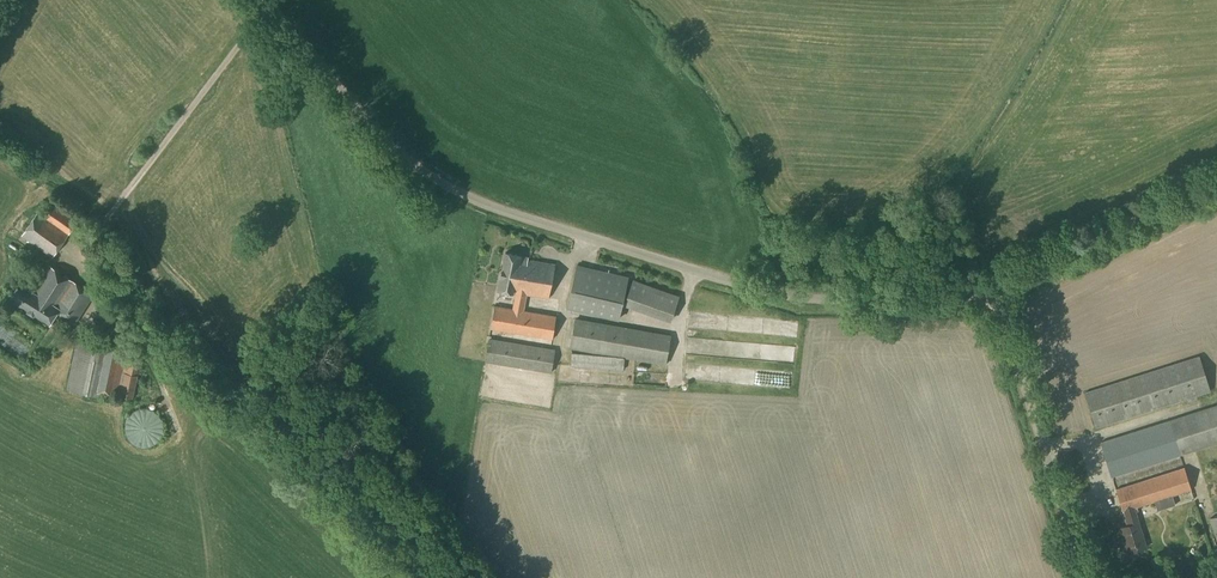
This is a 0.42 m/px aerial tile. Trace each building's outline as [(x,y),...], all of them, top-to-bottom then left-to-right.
[(297,95),(305,87),(298,79),(290,86),(297,95)] [(34,128),(31,137),(39,140),(43,131),(34,128)] [(77,223),(53,206),(45,218),(38,213),(22,235),(53,257),(77,223)] [(747,234),(761,230),(755,209),(741,213),(747,234)] [(729,243),(733,237),(724,231),(720,237),(729,243)] [(549,298),(555,265),(521,258),(521,255),(505,252),(498,290),(516,294),(513,309),(495,306),(491,329),(552,339),(556,316),(523,310),(526,294),(549,298)] [(94,294),(49,265),(31,290),(20,283),(9,299),(49,324),(58,312),(75,323),(94,294)] [(618,320),(628,277),(577,265),(567,309),(618,320)] [(670,320),(679,297),(633,281),(625,304),(670,320)] [(666,365),(670,336),(575,319),(570,348),(622,357),(571,352),(571,366),(624,370),(625,358),(666,365)] [(141,374),(144,361),(141,360),(142,356),(127,354),(128,347),(78,336),(67,389),(100,396),(101,391),(118,395),(133,399),(138,374),(141,374)] [(551,373),(555,350),(489,339),(485,362),(551,373)] [(164,366),(171,360),(151,340),(145,346),(155,355),(154,357),(164,366)] [(1096,427),(1210,392),(1199,357),(1085,392),(1096,427)] [(199,392),(189,406),(195,410),(204,395),(199,392)] [(1180,455),(1216,443),(1216,405),(1101,442),(1112,477),(1180,455)] [(144,447),(146,447),(148,447),(149,446),(151,446),(153,445),(154,444),(155,443),(157,442),(158,441),(159,440),(160,439),(161,437),(162,436),(162,434),(163,433),(163,431),(163,429),(164,428),(163,426),(163,424),(163,423),(162,421),(162,420),(161,418),(160,417),(159,415),(158,414),(157,413),(155,412),(154,411),(153,410),(151,410),(149,409),(148,409),(146,409),(143,409),(141,409),(140,409),(138,410),(136,410),(135,411),(134,412),(132,413),(131,414),(130,415),(129,417),(128,418),(127,420),(127,421),(126,423),(126,424),(125,426),(125,428),(125,429),(126,431),(126,433),(126,434),(127,436),(128,437),(129,439),(130,440),(131,441),(132,442),(133,443),(135,444),(136,445),(138,446),(140,446),(141,447),(143,447),(144,447)] [(1175,505),(1172,495),(1191,490),(1184,468),(1116,489),(1123,511),(1124,511),(1126,518),(1126,519),(1128,525),(1120,528),(1127,553),(1146,547),(1135,512),(1138,511),(1137,507),(1155,501),(1157,510),(1175,505)]
